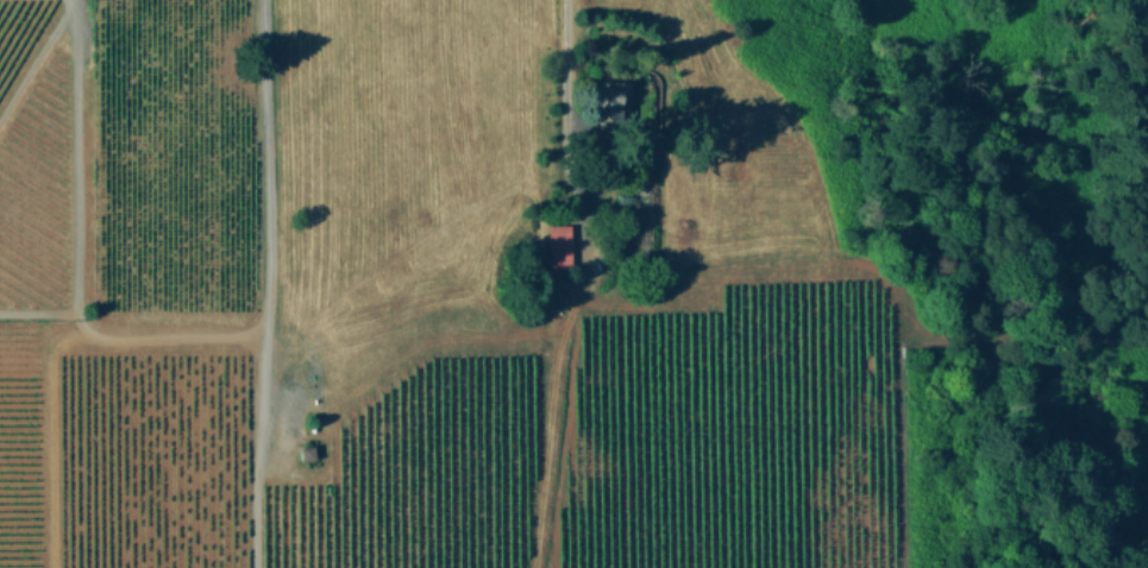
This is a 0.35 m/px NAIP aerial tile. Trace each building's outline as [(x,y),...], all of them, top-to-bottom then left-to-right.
[(597,81),(599,120),(628,118),(627,80),(597,81)] [(571,224),(551,224),(551,267),(572,267),(571,224)]
